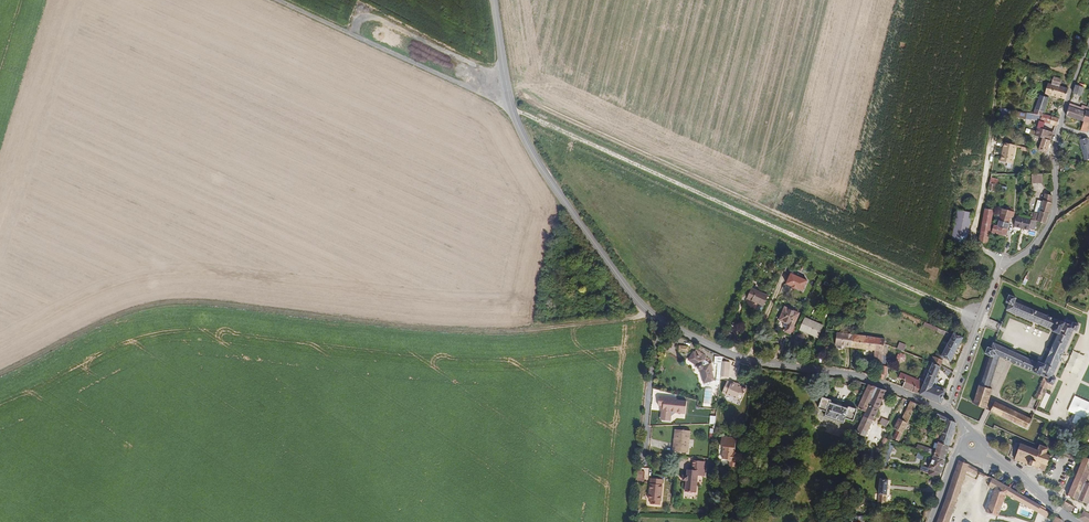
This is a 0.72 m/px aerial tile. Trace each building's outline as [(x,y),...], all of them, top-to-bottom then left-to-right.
[(1044,91),(1063,98),(1067,86),(1056,83),(1059,78),(1049,75),(1047,80),(1048,81),(1044,91)] [(1085,87),(1076,84),(1073,91),(1082,94),(1085,87)] [(1036,114),(1042,115),(1043,112),(1044,109),(1045,110),(1051,95),(1048,93),(1044,92),(1036,114)] [(1084,104),(1083,107),(1082,109),(1076,108),(1076,105),(1071,103),(1067,115),(1086,120),(1088,110),(1088,105),(1084,104)] [(1041,121),(1058,124),(1059,124),(1061,116),(1043,112),(1042,115),(1041,121)] [(1043,138),(1052,141),(1055,131),(1049,129),(1039,126),(1036,135),(1043,138)] [(1088,159),(1088,140),(1088,138),(1080,137),(1085,159),(1088,159)] [(1049,150),(1052,141),(1043,138),(1040,147),(1042,148),(1041,149),(1047,151),(1048,150),(1049,150)] [(1017,146),(1006,143),(1001,162),(1013,165),(1017,146)] [(1043,181),(1043,173),(1034,173),(1033,182),(1043,181)] [(1042,223),(1045,224),(1053,205),(1053,197),(1047,195),(1044,201),(1040,212),(1040,213),(1035,211),(1032,220),(1037,221),(1042,223)] [(1040,212),(1044,201),(1040,200),(1036,211),(1040,212)] [(999,219),(1009,222),(1011,216),(1013,216),(1015,210),(1013,209),(1013,207),(1006,205),(1005,208),(1002,207),(999,219)] [(989,231),(1006,235),(1009,222),(999,219),(992,217),(993,212),(985,210),(979,239),(986,244),(989,231)] [(972,214),(958,211),(951,242),(966,245),(972,214)] [(1034,230),(1037,221),(1032,220),(1018,215),(1014,226),(1028,230),(1029,228),(1034,230)] [(809,279),(790,272),(786,284),(805,291),(809,279)] [(820,280),(817,288),(825,291),(828,283),(820,280)] [(752,287),(748,297),(764,304),(768,294),(752,287)] [(1032,400),(1037,402),(1043,389),(1045,390),(1050,379),(1048,378),(1070,330),(1074,331),(1076,327),(1061,321),(1059,323),(1012,302),(1013,300),(1006,296),(1004,304),(1007,305),(1005,310),(1051,330),(1051,333),(1055,335),(1044,362),(1039,360),(1037,361),(1016,352),(1011,364),(1042,378),(1032,400)] [(778,318),(783,320),(786,322),(785,325),(783,330),(789,332),(797,312),(783,306),(778,318)] [(917,321),(918,318),(899,310),(897,312),(917,321)] [(806,316),(800,328),(818,335),(824,323),(806,316)] [(937,331),(939,327),(925,322),(923,326),(937,331)] [(848,335),(834,333),(832,346),(847,348),(848,335)] [(667,334),(664,341),(671,344),(675,338),(667,334)] [(951,360),(963,337),(955,334),(955,335),(952,334),(941,356),(943,357),(951,360)] [(882,364),(884,344),(884,340),(848,335),(847,348),(874,352),(873,363),(879,364),(882,364)] [(972,403),(984,408),(991,390),(989,389),(1001,359),(1008,362),(1012,350),(994,341),(992,349),(989,347),(987,352),(991,354),(972,403)] [(896,349),(922,358),(925,353),(899,343),(896,349)] [(896,356),(901,363),(907,359),(903,352),(896,356)] [(698,356),(694,353),(693,353),(688,360),(697,366),(697,369),(698,370),(700,371),(704,383),(713,381),(711,372),(710,368),(711,367),(710,364),(709,365),(704,361),(705,358),(700,354),(698,356)] [(941,365),(941,364),(943,359),(935,356),(934,355),(931,361),(933,361),(941,365)] [(932,385),(940,367),(941,365),(933,361),(924,382),(923,385),(930,388),(932,385)] [(952,373),(953,371),(941,364),(941,365),(940,367),(952,373)] [(901,388),(913,393),(913,391),(912,390),(917,379),(900,373),(898,379),(904,381),(901,388)] [(913,393),(919,395),(923,385),(924,382),(917,379),(912,390),(913,391),(913,393)] [(726,381),(725,382),(721,392),(737,399),(739,394),(743,396),(746,388),(735,384),(736,382),(731,381),(730,382),(726,381)] [(944,393),(947,387),(939,384),(937,387),(936,389),(944,393)] [(867,385),(866,389),(857,409),(865,412),(875,388),(867,385)] [(941,400),(944,393),(936,389),(937,387),(932,385),(930,388),(923,385),(919,395),(940,404),(941,400)] [(885,392),(875,388),(865,412),(863,418),(872,422),(873,419),(885,392)] [(1075,395),(1068,411),(1076,414),(1073,420),(1088,427),(1088,401),(1075,395)] [(678,398),(660,396),(659,406),(663,406),(662,420),(672,422),(673,412),(687,414),(688,401),(678,400),(678,398)] [(852,422),(856,410),(848,407),(848,410),(829,403),(830,400),(821,397),(817,409),(825,412),(824,417),(843,424),(845,419),(852,422)] [(917,403),(910,400),(900,420),(897,419),(892,429),(895,430),(890,438),(897,442),(906,423),(917,403)] [(1028,430),(1033,417),(1028,414),(1026,417),(995,400),(990,412),(991,412),(1028,430)] [(937,442),(948,446),(957,423),(937,413),(934,420),(943,425),(940,433),(934,431),(933,433),(929,431),(927,435),(938,440),(937,442)] [(872,422),(863,418),(856,433),(864,437),(872,422)] [(882,418),(879,423),(886,427),(888,422),(882,418)] [(921,424),(918,430),(924,433),(927,427),(921,424)] [(674,429),(672,451),(687,453),(690,431),(674,429)] [(725,447),(724,458),(730,459),(732,462),(732,467),(738,468),(739,462),(744,462),(744,455),(739,454),(736,452),(737,439),(722,437),(721,447),(725,447)] [(884,438),(881,444),(888,446),(890,440),(884,438)] [(914,449),(932,455),(945,459),(948,446),(937,442),(936,442),(933,449),(931,448),(931,449),(915,445),(914,449)] [(1021,442),(1015,458),(1044,470),(1051,454),(1047,453),(1049,448),(1038,443),(1036,448),(1021,442)] [(929,468),(927,475),(938,478),(940,472),(941,472),(945,459),(932,455),(929,468)] [(1084,456),(1077,473),(1067,497),(1087,505),(1088,499),(1088,484),(1085,483),(1088,473),(1088,457),(1084,456)] [(687,470),(687,473),(705,474),(706,462),(693,461),(692,470),(687,470)] [(936,521),(949,521),(966,473),(966,471),(976,476),(978,472),(978,471),(968,465),(968,464),(957,461),(936,521)] [(705,474),(687,473),(687,476),(684,476),(683,481),(687,482),(686,492),(697,493),(698,476),(705,476),(705,474)] [(1005,496),(1020,504),(1023,495),(989,476),(988,478),(989,478),(988,481),(988,482),(990,483),(988,487),(994,490),(987,509),(999,516),(1005,496)] [(663,480),(662,480),(652,478),(651,478),(650,484),(652,484),(650,494),(649,494),(649,500),(651,500),(651,504),(660,505),(663,480)] [(880,479),(877,505),(885,506),(886,496),(888,496),(889,480),(880,479)] [(1023,495),(1020,504),(1046,520),(1049,514),(1045,511),(1039,508),(1040,506),(1023,495)] [(1074,506),(1066,502),(1063,508),(1070,513),(1074,506)] [(1083,521),(1088,521),(1088,514),(1083,511),(1078,519),(1083,521)]
